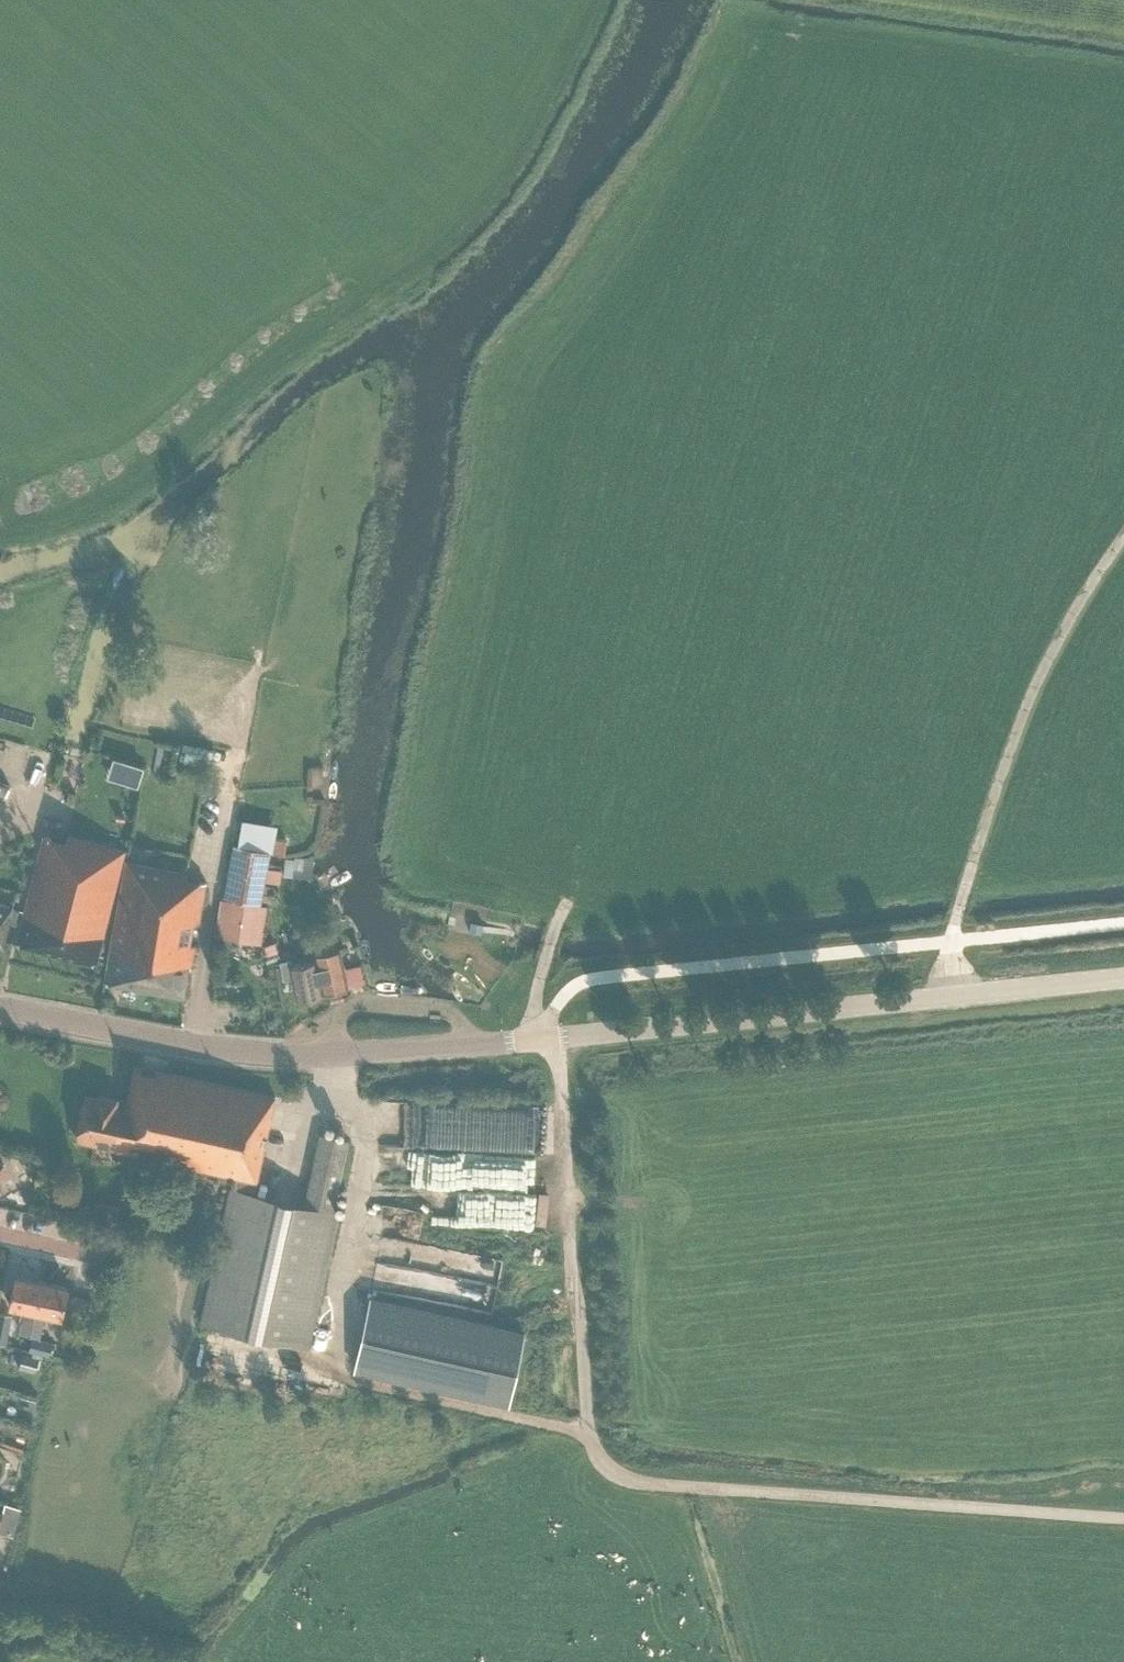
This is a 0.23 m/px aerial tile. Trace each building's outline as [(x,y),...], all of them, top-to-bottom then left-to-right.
[(112,769),(110,779),(133,785),(136,775),(112,769)] [(125,852),(67,837),(66,843),(44,837),(17,944),(96,965),(125,852)] [(273,852),(273,853),(284,855),(287,841),(275,839),(273,852)] [(270,851),(233,845),(223,897),(261,905),(265,880),(267,868),(270,851)] [(105,983),(184,997),(189,968),(190,968),(206,882),(184,878),(185,873),(126,863),(105,983)] [(267,868),(265,880),(279,883),(281,870),(267,868)] [(220,899),(216,929),(263,936),(267,906),(220,899)] [(2,947),(8,922),(15,924),(18,908),(0,904),(0,947),(2,947)] [(471,922),(469,932),(481,934),(483,925),(471,922)] [(290,959),(279,962),(283,980),(292,978),(296,1000),(317,996),(317,994),(347,987),(343,969),(339,949),(314,955),(315,961),(291,966),(290,959)] [(201,1324),(310,1348),(339,1213),(333,1212),(349,1140),(321,1134),(305,1206),(253,1194),(256,1181),(257,1182),(275,1097),(135,1066),(127,1103),(114,1100),(115,1099),(100,1096),(100,1100),(85,1097),(76,1138),(117,1147),(117,1151),(134,1155),(235,1177),(232,1190),(230,1189),(201,1324)] [(492,1183),(518,1182),(517,1149),(491,1150),(492,1183)] [(472,1215),(496,1215),(494,1186),(461,1187),(462,1202),(471,1201),(472,1215)] [(415,1229),(418,1204),(387,1200),(384,1225),(415,1229)] [(25,1309),(20,1334),(30,1336),(42,1282),(16,1275),(9,1306),(25,1309)] [(42,1282),(30,1336),(40,1338),(45,1314),(62,1317),(63,1315),(76,1317),(81,1291),(69,1288),(42,1282)] [(526,1334),(371,1299),(356,1370),(510,1403),(526,1334)] [(6,1344),(13,1315),(0,1312),(0,1343),(6,1344)] [(51,1341),(31,1337),(28,1351),(38,1353),(48,1355),(51,1341)] [(34,1372),(38,1353),(28,1351),(22,1350),(18,1368),(34,1372)] [(8,1550),(12,1534),(0,1530),(0,1547),(8,1550)]
